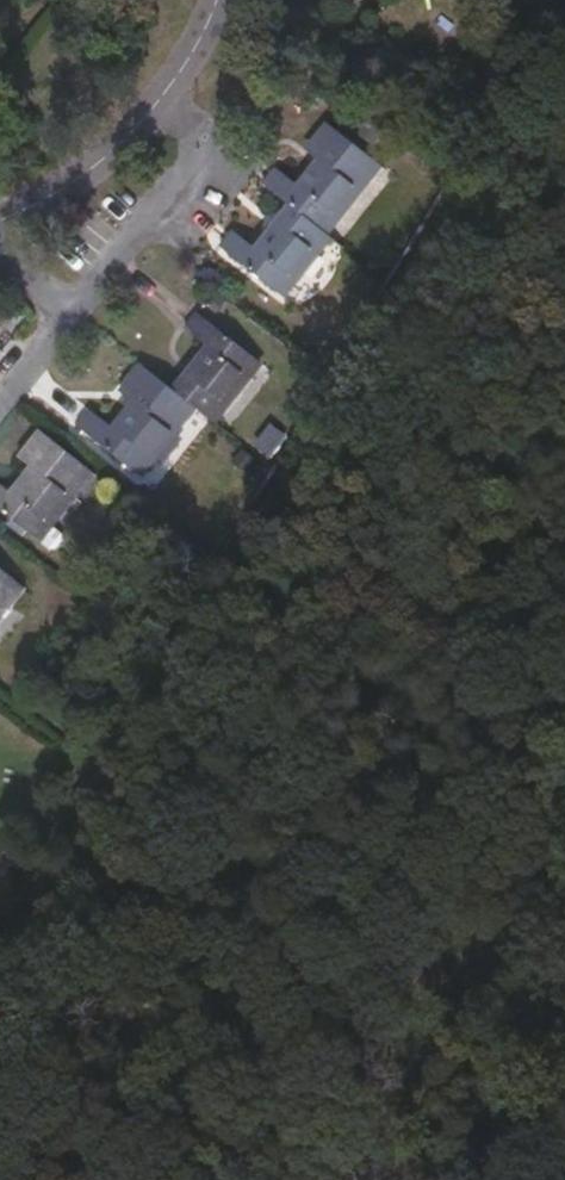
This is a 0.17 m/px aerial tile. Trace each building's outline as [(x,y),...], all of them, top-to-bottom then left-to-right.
[(266,182),(291,205),(331,235),(385,167),(328,121),(307,149),(319,159),(299,184),(277,167),(266,182)] [(288,298),(336,240),(331,235),(291,205),(257,247),(236,230),(223,245),(288,298)] [(199,408),(219,423),(265,363),(200,311),(187,327),(209,345),(175,388),(199,408)] [(199,408),(175,388),(143,364),(123,390),(135,400),(114,425),(91,408),(79,424),(145,477),(199,408)] [(0,481),(0,508),(44,542),(98,474),(40,429),(20,455),(31,465),(11,490),(0,481)] [(28,587),(0,566),(0,622),(28,587)]
